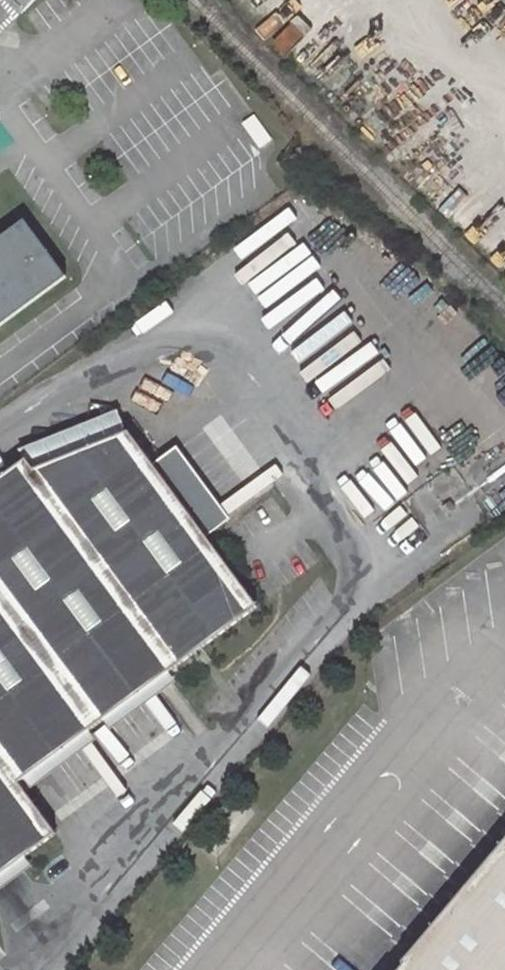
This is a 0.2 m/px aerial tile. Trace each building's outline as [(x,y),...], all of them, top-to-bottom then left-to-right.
[(67,279),(25,222),(0,241),(0,330),(67,279)] [(123,404),(32,441),(39,465),(132,427),(123,404)] [(61,834),(23,781),(28,777),(93,730),(109,717),(173,670),(263,604),(216,541),(189,504),(176,487),(156,460),(132,427),(39,465),(31,456),(0,479),(0,879),(61,834)] [(156,460),(176,487),(185,480),(164,453),(156,460)] [(189,504),(216,541),(225,534),(197,497),(189,504)] [(117,728),(180,682),(173,670),(109,717),(117,728)] [(93,730),(28,777),(35,788),(100,740),(93,730)] [(404,969),(504,969),(504,854),(404,969)]
